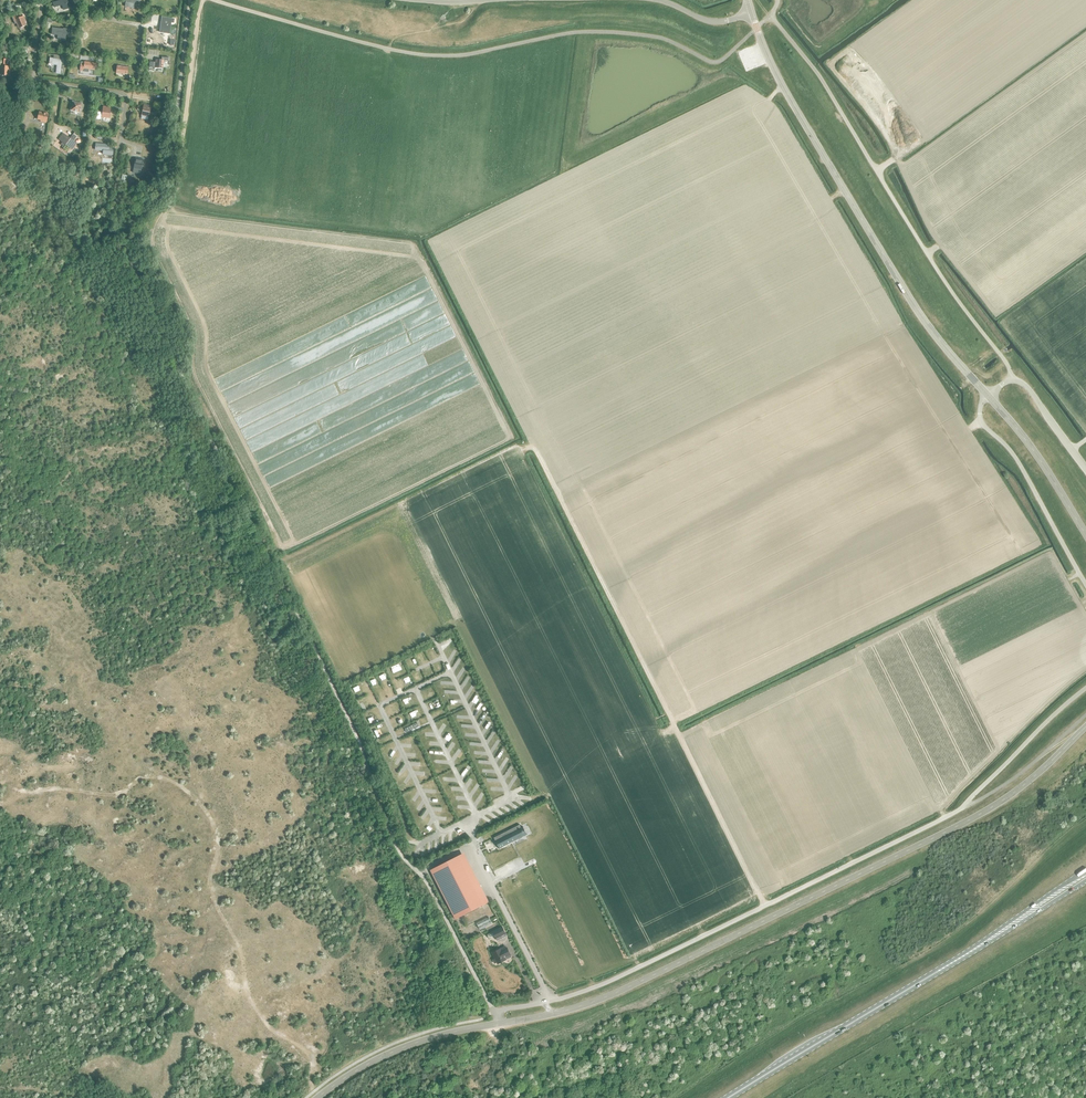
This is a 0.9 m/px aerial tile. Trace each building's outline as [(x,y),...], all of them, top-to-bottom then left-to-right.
[(53,3),(54,7),(62,5),(64,10),(72,7),(70,0),(60,0),(60,1),(53,3)] [(17,14),(11,17),(14,24),(17,23),(19,28),(25,25),(24,22),(26,22),(24,16),(23,16),(23,15),(18,17),(17,14)] [(162,17),(160,29),(165,30),(165,33),(170,34),(171,23),(174,23),(174,19),(162,17)] [(53,28),(52,34),(58,35),(57,40),(65,40),(66,35),(67,35),(68,29),(64,28),(63,29),(53,28)] [(50,58),(49,64),(57,65),(56,73),(60,74),(61,70),(64,70),(65,66),(61,66),(62,60),(60,59),(60,56),(54,55),(53,59),(50,58)] [(150,62),(149,68),(163,69),(164,60),(168,61),(169,57),(162,57),(161,60),(156,60),(156,62),(150,62)] [(1,75),(8,75),(8,72),(10,73),(10,70),(8,70),(8,67),(5,67),(6,60),(2,59),(1,66),(1,75)] [(98,68),(98,63),(95,63),(85,62),(84,65),(81,65),(80,70),(83,71),(84,69),(94,70),(95,68),(98,68)] [(116,72),(123,73),(123,75),(124,75),(125,74),(127,74),(128,67),(117,66),(116,72)] [(70,110),(79,113),(82,104),(73,101),(70,110)] [(141,115),(148,117),(151,106),(144,105),(141,115)] [(97,112),(96,119),(101,120),(101,117),(109,118),(110,107),(103,106),(102,112),(97,112)] [(38,120),(47,121),(48,114),(40,113),(38,120)] [(61,135),(58,140),(62,143),(61,145),(64,147),(66,145),(70,148),(75,142),(74,141),(77,137),(73,135),(70,139),(65,134),(63,133),(63,134),(61,135)] [(95,144),(95,150),(103,151),(103,154),(112,155),(113,148),(109,148),(109,145),(95,144)] [(134,169),(141,170),(143,159),(135,158),(134,169)] [(411,725),(404,729),(406,732),(413,729),(419,726),(417,722),(411,725)] [(520,824),(494,837),(499,848),(525,835),(520,824)] [(436,867),(461,916),(489,902),(486,897),(480,900),(458,856),(436,867)] [(492,932),(496,938),(506,934),(502,927),(492,932)] [(497,962),(498,963),(503,961),(503,960),(502,959),(510,955),(507,948),(505,949),(504,947),(500,949),(492,953),(495,959),(493,960),(495,963),(497,962)]
